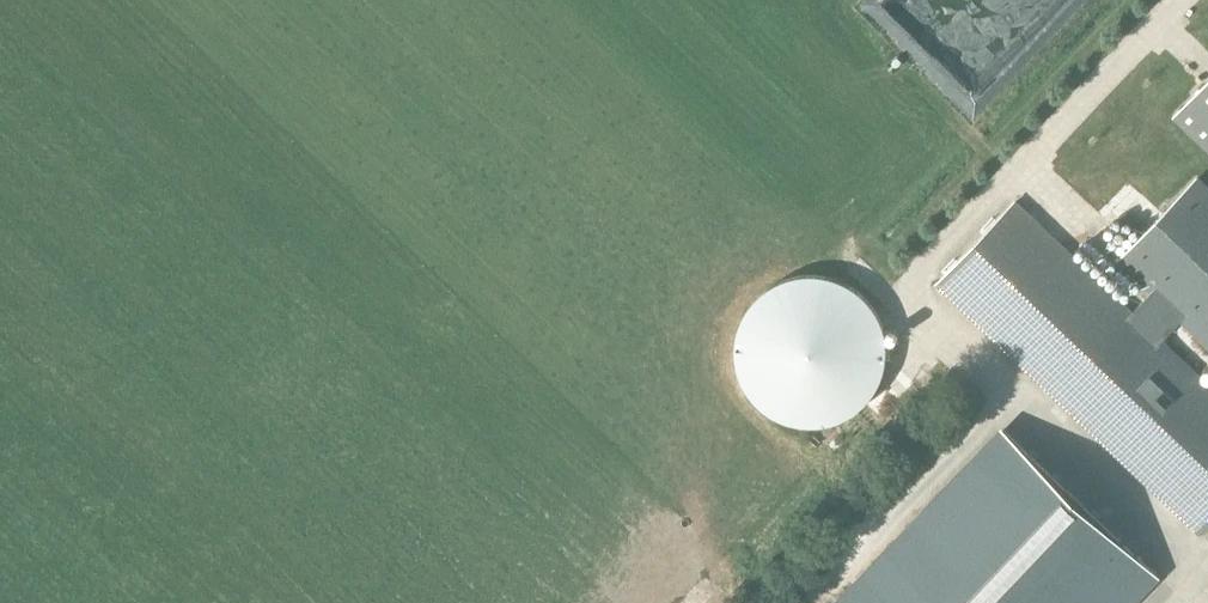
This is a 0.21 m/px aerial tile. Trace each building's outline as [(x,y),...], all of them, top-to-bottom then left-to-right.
[(1193,99),(1175,118),(1207,149),(1207,83),(1193,99)] [(1197,180),(1120,261),(1154,293),(1133,315),(1016,203),(938,285),(1201,536),(1207,528),(1207,385),(1152,332),(1171,311),(1207,346),(1207,190),(1197,180)] [(887,358),(887,351),(887,345),(886,338),(885,332),(883,326),(880,320),(877,314),(874,308),(870,303),(865,298),(861,294),(855,290),(850,286),(844,283),(838,281),(832,279),(826,278),(819,277),(812,276),(806,277),(799,278),(793,279),(787,281),(781,283),(775,286),(770,290),(764,294),(760,298),(755,303),(751,308),(748,314),(745,320),(742,326),(740,332),(739,338),(738,345),(738,351),(738,358),(739,364),(740,371),(742,377),(745,383),(748,389),(751,394),(755,399),(760,404),(764,409),(770,413),(775,416),(781,419),(787,422),(793,424),(799,425),(806,426),(812,426),(819,426),(825,425),(832,424),(838,422),(844,419),(850,416),(855,413),(861,409),(865,404),(870,399),(874,394),(877,389),(880,383),(883,377),(885,371),(886,364),(887,358)] [(1159,579),(1005,432),(842,602),(1136,602),(1159,579)]
